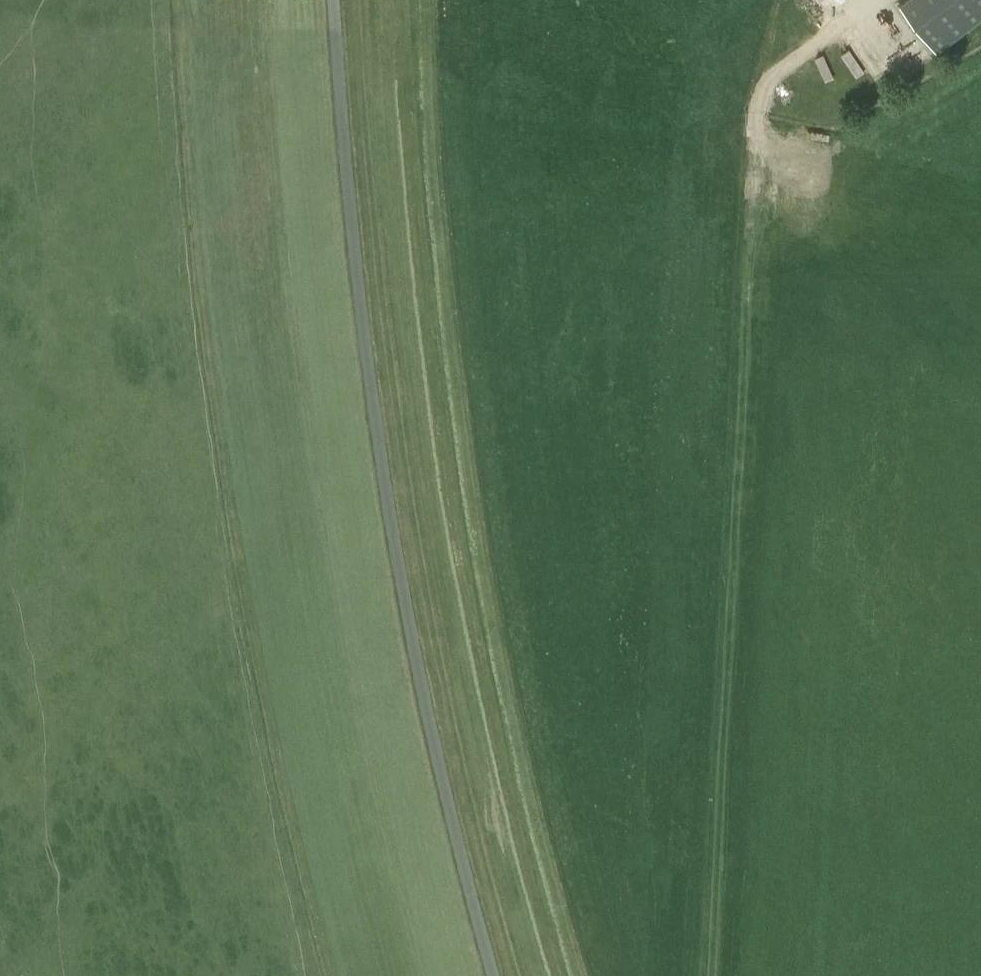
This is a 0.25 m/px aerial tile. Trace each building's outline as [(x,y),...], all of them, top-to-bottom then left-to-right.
[(811,13),(835,0),(803,0),(811,13)] [(900,1),(936,49),(980,15),(980,0),(901,0),(900,1)]
